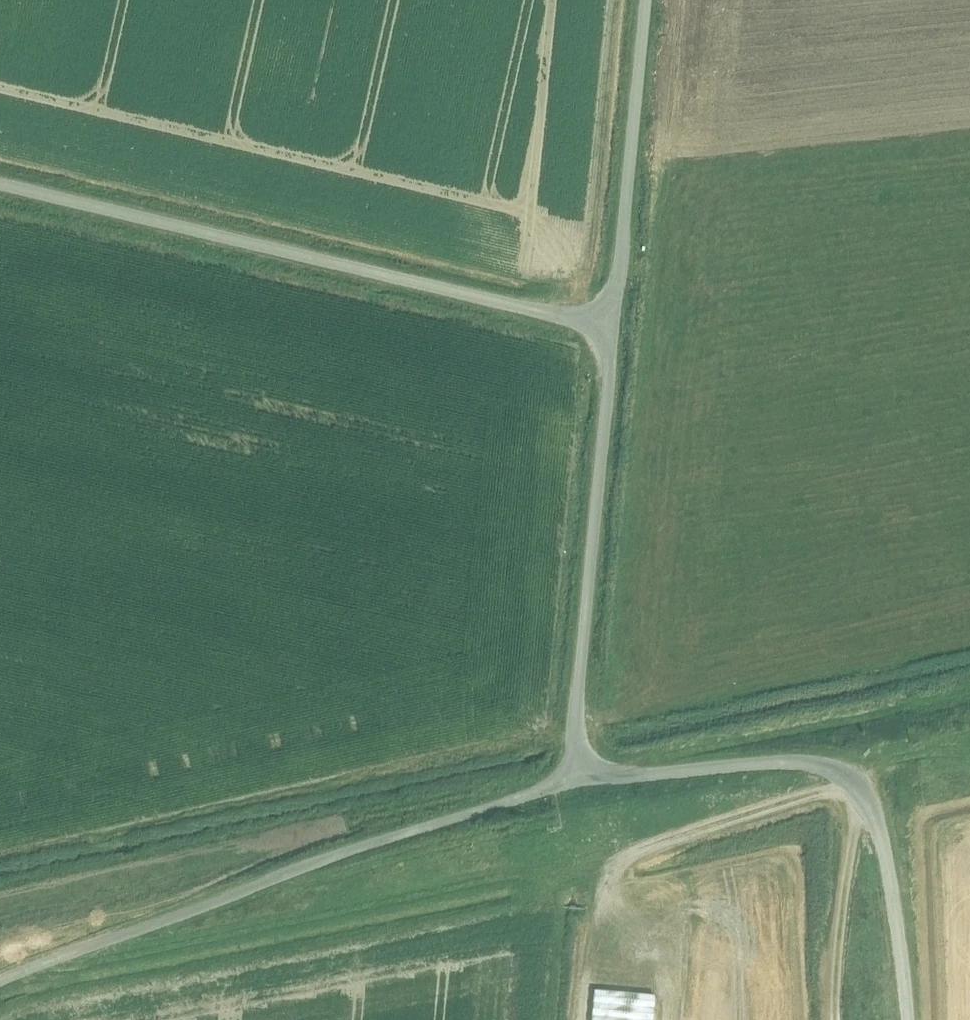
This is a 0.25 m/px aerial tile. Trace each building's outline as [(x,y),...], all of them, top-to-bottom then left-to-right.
[(591,1019),(654,1019),(656,998),(594,992),(591,1019)]
